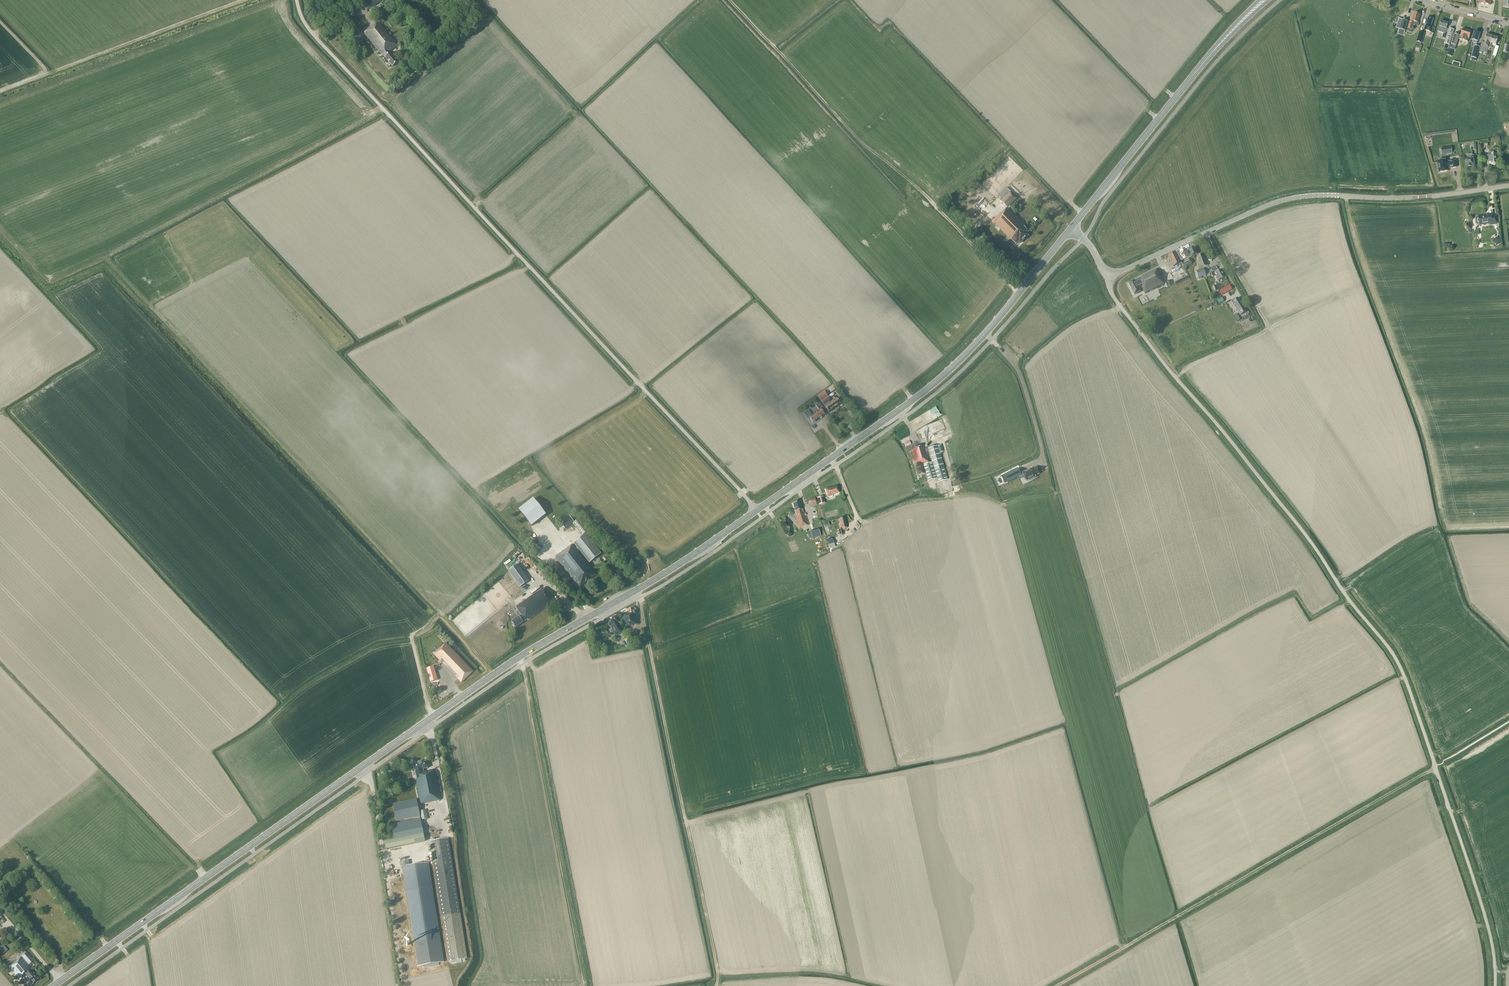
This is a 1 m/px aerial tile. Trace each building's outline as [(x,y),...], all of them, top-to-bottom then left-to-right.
[(382,1),(381,0),(371,0),(363,6),(367,12),(382,1)] [(1418,23),(1420,15),(1414,13),(1411,21),(1411,23),(1409,22),(1407,31),(1411,33),(1413,25),(1417,26),(1419,23),(1418,23)] [(1432,33),(1433,28),(1430,27),(1433,19),(1428,17),(1424,31),(1432,33)] [(1405,31),(1408,22),(1402,20),(1399,29),(1405,31)] [(398,63),(389,52),(397,46),(378,21),(364,33),(382,56),(383,55),(392,67),(398,63)] [(1448,24),(1441,21),(1437,32),(1443,33),(1442,37),(1446,39),(1444,44),(1445,44),(1444,48),(1448,49),(1454,30),(1449,29),(1449,30),(1446,29),(1448,24)] [(1468,42),(1471,32),(1462,29),(1460,36),(1454,34),(1449,48),(1453,50),(1455,50),(1458,39),(1468,42)] [(1421,44),(1424,33),(1419,32),(1416,42),(1421,44)] [(1477,42),(1480,34),(1474,32),(1471,40),(1474,41),(1474,43),(1477,44),(1477,42)] [(1489,45),(1492,37),(1486,35),(1484,41),(1485,42),(1484,42),(1482,42),(1479,51),(1482,52),(1483,47),(1488,49),(1489,46),(1489,45)] [(1489,45),(1489,46),(1491,46),(1492,44),(1496,45),(1498,38),(1492,37),(1489,45)] [(1476,59),(1480,48),(1475,46),(1471,58),(1471,60),(1476,62),(1476,59)] [(1494,155),(1493,152),(1488,152),(1488,155),(1485,156),(1487,165),(1491,164),(1491,165),(1492,165),(1493,165),(1495,165),(1496,164),(1495,155),(1494,155)] [(1472,159),(1472,157),(1472,154),(1467,155),(1467,158),(1468,158),(1468,159),(1465,160),(1467,168),(1467,169),(1471,168),(1471,167),(1472,167),(1474,166),(1473,158),(1472,159)] [(1447,162),(1447,160),(1437,161),(1439,173),(1448,171),(1448,169),(1457,167),(1456,160),(1447,162)] [(1020,243),(1028,235),(1027,233),(1029,231),(1024,226),(1024,225),(1008,209),(1010,207),(1010,206),(1018,198),(1010,190),(1000,200),(1007,208),(993,221),(1011,240),(1012,240),(1016,244),(1018,241),(1020,243)] [(978,203),(975,206),(980,212),(983,209),(978,203)] [(1483,216),(1483,215),(1478,216),(1478,219),(1477,220),(1477,222),(1478,223),(1479,223),(1482,223),(1483,224),(1483,225),(1486,224),(1489,223),(1490,225),(1497,224),(1496,217),(1489,218),(1489,215),(1483,216)] [(1496,246),(1501,243),(1497,237),(1492,240),(1496,246)] [(1197,254),(1194,247),(1189,249),(1193,256),(1197,254)] [(1186,251),(1184,252),(1182,249),(1176,252),(1181,262),(1190,257),(1186,251)] [(1174,266),(1181,262),(1175,252),(1168,255),(1174,266)] [(1204,259),(1202,254),(1198,256),(1199,261),(1198,261),(1200,268),(1208,265),(1206,261),(1204,259)] [(1198,278),(1206,275),(1203,268),(1196,271),(1198,278)] [(1164,284),(1161,279),(1156,269),(1140,277),(1140,278),(1135,281),(1134,280),(1128,283),(1134,295),(1140,292),(1139,289),(1142,288),(1145,294),(1164,284)] [(1218,280),(1225,276),(1221,269),(1216,272),(1214,273),(1218,280)] [(1225,302),(1230,299),(1226,291),(1220,294),(1225,302)] [(1246,311),(1238,298),(1231,302),(1236,310),(1237,310),(1240,315),(1246,311)] [(825,406),(828,411),(840,403),(837,398),(836,399),(834,396),(832,397),(834,400),(831,402),(829,400),(830,400),(824,392),(818,396),(823,404),(824,404),(825,406)] [(815,414),(818,418),(824,414),(821,409),(823,408),(820,403),(818,400),(812,405),(814,407),(815,406),(819,411),(815,414)] [(818,418),(815,414),(812,416),(809,412),(810,411),(808,408),(801,412),(805,418),(809,416),(810,417),(809,418),(813,422),(818,418)] [(937,478),(938,482),(948,479),(940,452),(944,451),(942,445),(939,446),(938,445),(925,449),(924,445),(911,449),(914,459),(913,459),(914,459),(913,459),(914,462),(915,462),(917,467),(916,468),(919,475),(925,473),(924,470),(928,481),(937,478)] [(1027,481),(1036,476),(1035,476),(1039,474),(1036,467),(1032,469),(1032,468),(1023,472),(1027,481)] [(1016,476),(1012,470),(1001,476),(1004,482),(1016,476)] [(839,493),(837,486),(831,488),(825,489),(828,497),(833,495),(839,493)] [(545,515),(533,499),(518,510),(531,526),(545,515)] [(803,513),(799,502),(793,504),(797,518),(796,518),(798,527),(808,524),(804,513),(803,513)] [(565,529),(573,522),(570,517),(561,523),(565,529)] [(835,536),(839,536),(843,535),(842,529),(847,528),(844,518),(839,519),(839,520),(837,521),(834,521),(832,522),(835,536)] [(582,536),(588,531),(579,519),(573,524),(582,536)] [(811,531),(813,538),(821,536),(819,529),(811,531)] [(601,553),(586,534),(573,543),(577,547),(575,548),(572,545),(560,554),(559,553),(555,556),(556,557),(556,558),(573,579),(574,579),(580,586),(595,575),(590,569),(591,569),(578,552),(579,551),(589,563),(601,553)] [(520,587),(529,580),(518,564),(509,570),(520,587)] [(515,599),(530,589),(526,584),(512,594),(515,599)] [(528,620),(554,602),(544,587),(516,606),(521,615),(511,622),(515,628),(523,622),(527,619),(528,620)] [(624,627),(638,623),(635,611),(636,610),(636,608),(634,608),(634,607),(627,609),(628,612),(621,614),(624,627)] [(619,625),(618,624),(619,623),(615,616),(606,621),(610,627),(611,626),(612,629),(611,629),(615,636),(624,631),(620,624),(619,625)] [(608,633),(605,629),(596,635),(598,639),(608,633)] [(597,645),(601,643),(598,639),(596,635),(592,637),(597,645)] [(461,682),(473,671),(445,643),(434,654),(440,661),(442,659),(459,677),(457,679),(461,682)] [(430,682),(437,680),(434,665),(427,668),(430,682)] [(427,768),(426,761),(421,762),(418,762),(418,763),(413,764),(414,771),(415,770),(417,779),(415,779),(420,804),(441,800),(434,770),(423,772),(423,769),(427,768)] [(420,817),(420,816),(416,799),(393,804),(396,821),(407,819),(415,818),(415,817),(416,820),(391,825),(394,840),(384,842),(386,849),(425,841),(423,833),(420,819),(420,817)] [(422,820),(428,818),(426,810),(420,811),(422,820)] [(467,958),(460,914),(448,838),(441,839),(430,841),(442,917),(442,916),(449,961),(467,958)] [(402,862),(419,966),(444,962),(428,863),(409,866),(408,861),(402,862)] [(33,974),(31,971),(32,971),(28,966),(34,961),(26,952),(9,967),(20,980),(23,978),(25,980),(25,981),(29,985),(38,978),(34,973),(33,974)]
